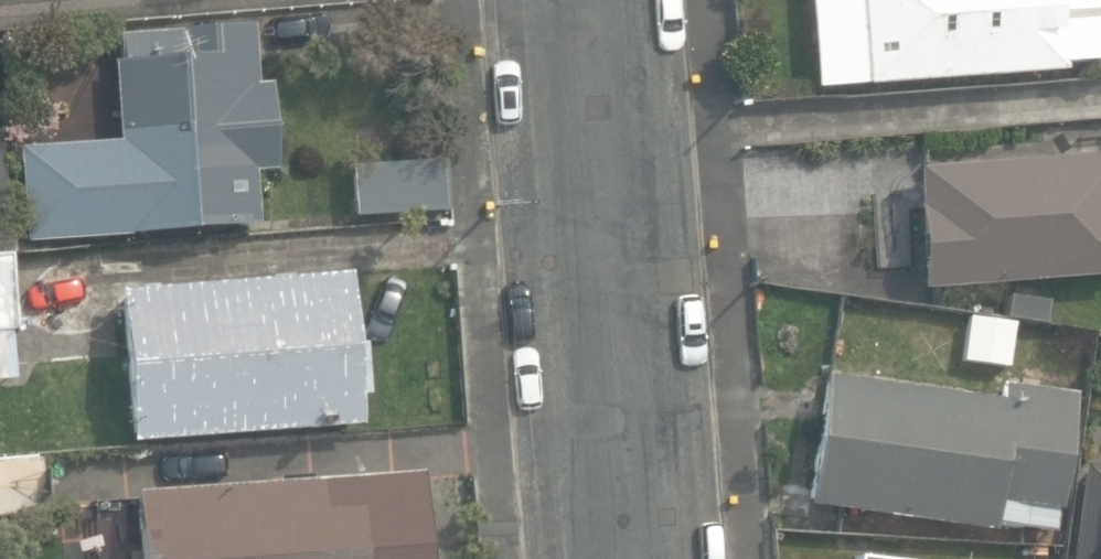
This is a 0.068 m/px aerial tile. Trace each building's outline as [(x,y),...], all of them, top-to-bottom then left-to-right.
[(813,94),(1068,72),(1067,63),(1092,61),(1093,71),(1100,71),(1100,0),(805,0),(813,94)] [(255,84),(250,24),(118,35),(120,60),(112,61),(118,141),(16,149),(23,243),(256,224),(251,172),(275,170),(268,83),(255,84)] [(16,250),(13,213),(9,213),(2,135),(0,136),(0,251),(16,250)] [(923,288),(1100,276),(1100,153),(915,167),(923,288)] [(351,167),(355,217),(450,210),(446,160),(351,167)] [(750,220),(754,267),(844,258),(839,211),(750,220)] [(8,331),(15,331),(9,256),(0,256),(0,357),(10,356),(8,331)] [(117,287),(128,443),(361,426),(358,397),(366,397),(362,342),(353,342),(348,271),(117,287)] [(996,525),(1054,534),(1073,392),(999,382),(997,397),(824,374),(806,504),(839,508),(837,525),(869,530),(871,515),(995,532),(996,525)] [(45,512),(40,456),(0,460),(0,516),(45,512)] [(1081,467),(1068,554),(1095,558),(1100,558),(1100,470),(1081,467)] [(420,472),(136,490),(141,558),(426,558),(420,472)]
